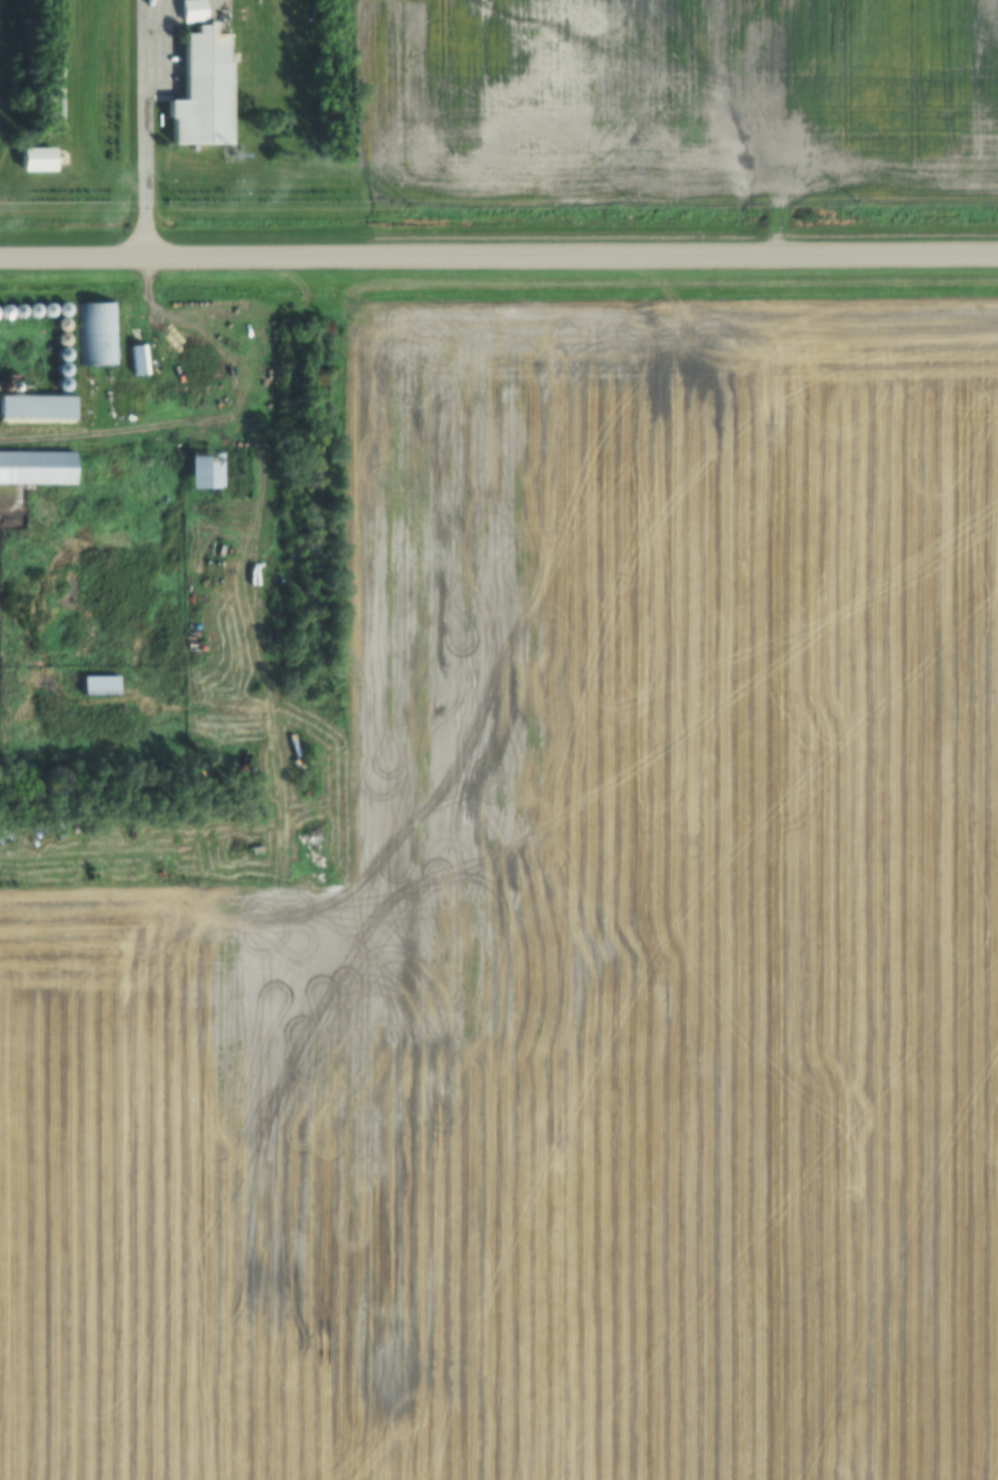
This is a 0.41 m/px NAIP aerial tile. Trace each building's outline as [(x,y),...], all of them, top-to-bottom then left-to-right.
[(228,52),(226,52),(225,32),(213,32),(213,21),(202,21),(202,0),(180,0),(181,22),(193,22),(193,31),(181,32),(183,99),(168,99),(169,145),(230,144),(228,52)] [(50,150),(20,150),(20,167),(50,167),(50,150)] [(79,366),(116,366),(115,303),(78,303),(79,366)] [(73,423),(73,395),(0,395),(0,423),(73,423)] [(72,452),(0,452),(0,485),(72,485),(72,452)] [(187,489),(218,489),(218,452),(187,452),(187,489)] [(116,676),(80,676),(80,695),(116,695),(116,676)]
